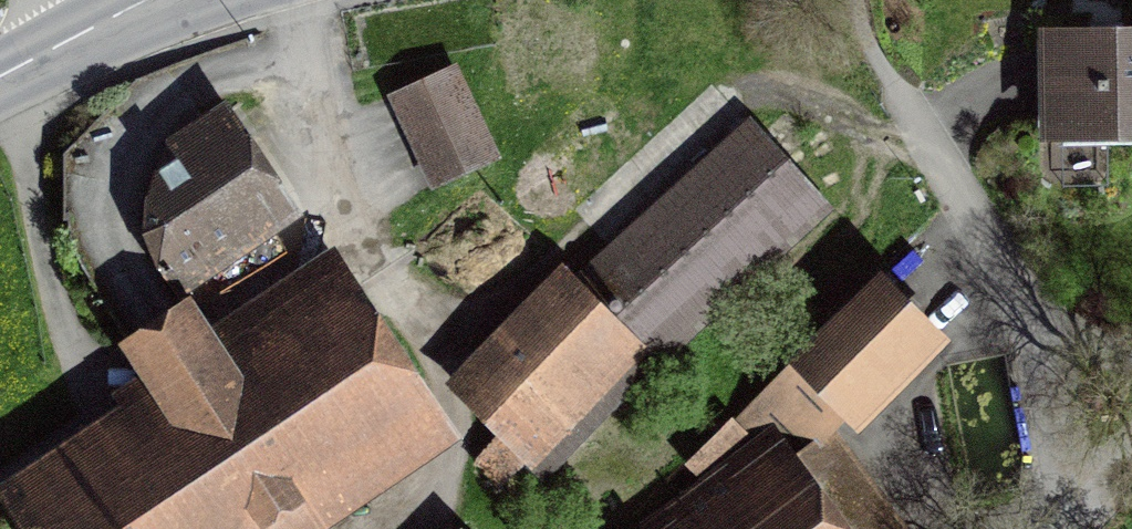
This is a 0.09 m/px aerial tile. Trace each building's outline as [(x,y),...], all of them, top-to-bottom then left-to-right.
[(1041,37),(1042,149),(1131,149),(1131,37),(1041,37)] [(496,158),(453,64),(385,94),(427,189),(496,158)] [(272,205),(219,116),(157,149),(127,205),(141,236),(165,281),(272,205)] [(753,134),(594,269),(587,262),(446,395),(526,473),(649,349),(651,351),(814,200),(753,134)] [(335,272),(215,351),(189,313),(119,359),(147,402),(10,492),(35,528),(269,528),(433,421),(335,272)] [(940,352),(876,288),(784,380),(847,444),(940,352)] [(836,442),(796,471),(773,438),(642,528),(898,528),(836,442)]
